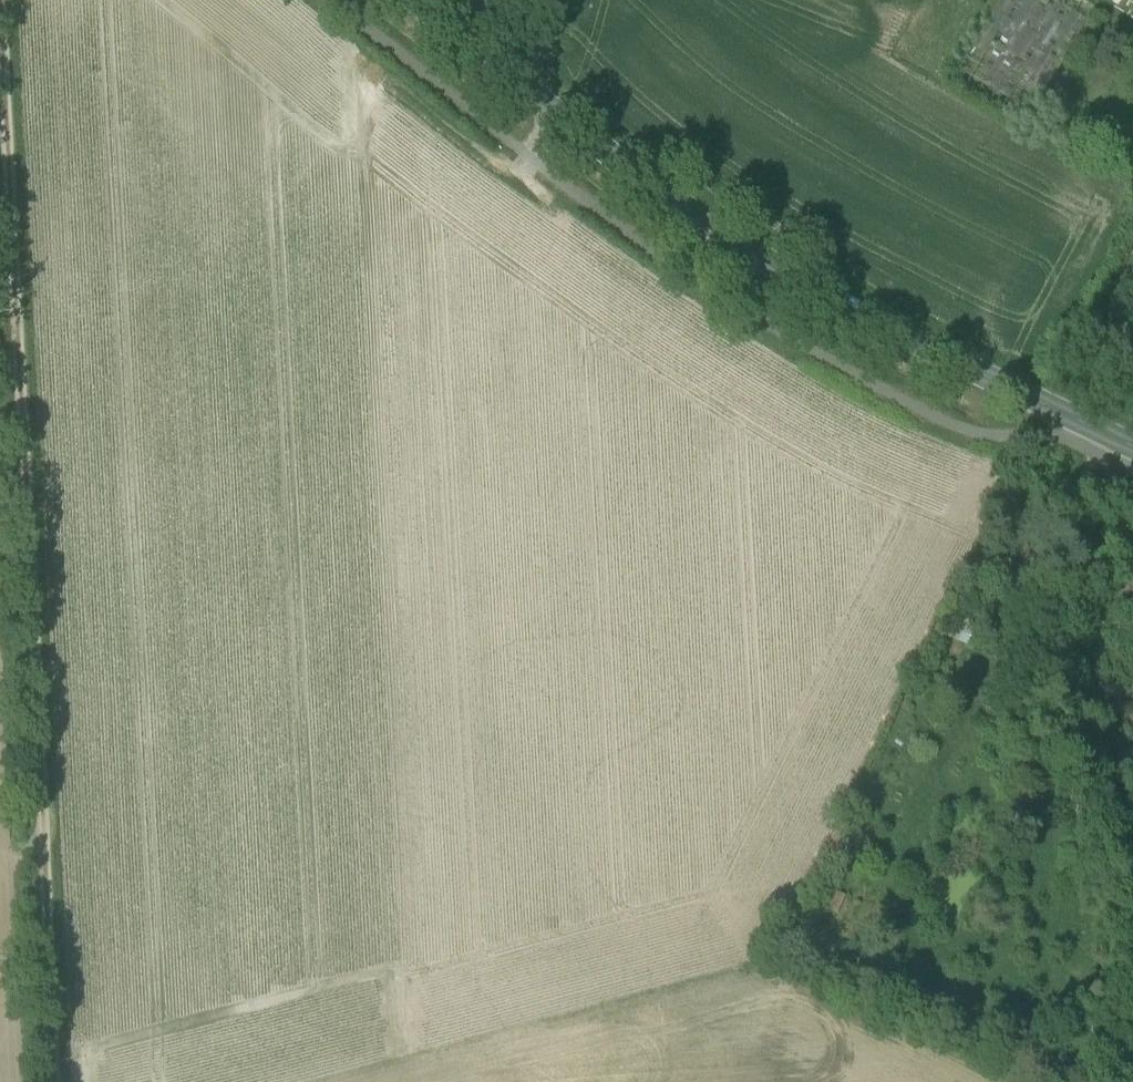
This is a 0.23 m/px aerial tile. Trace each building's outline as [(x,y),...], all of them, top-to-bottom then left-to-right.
[(1076,0),(1002,0),(953,83),(1027,126),(1095,11),(1076,0)]
